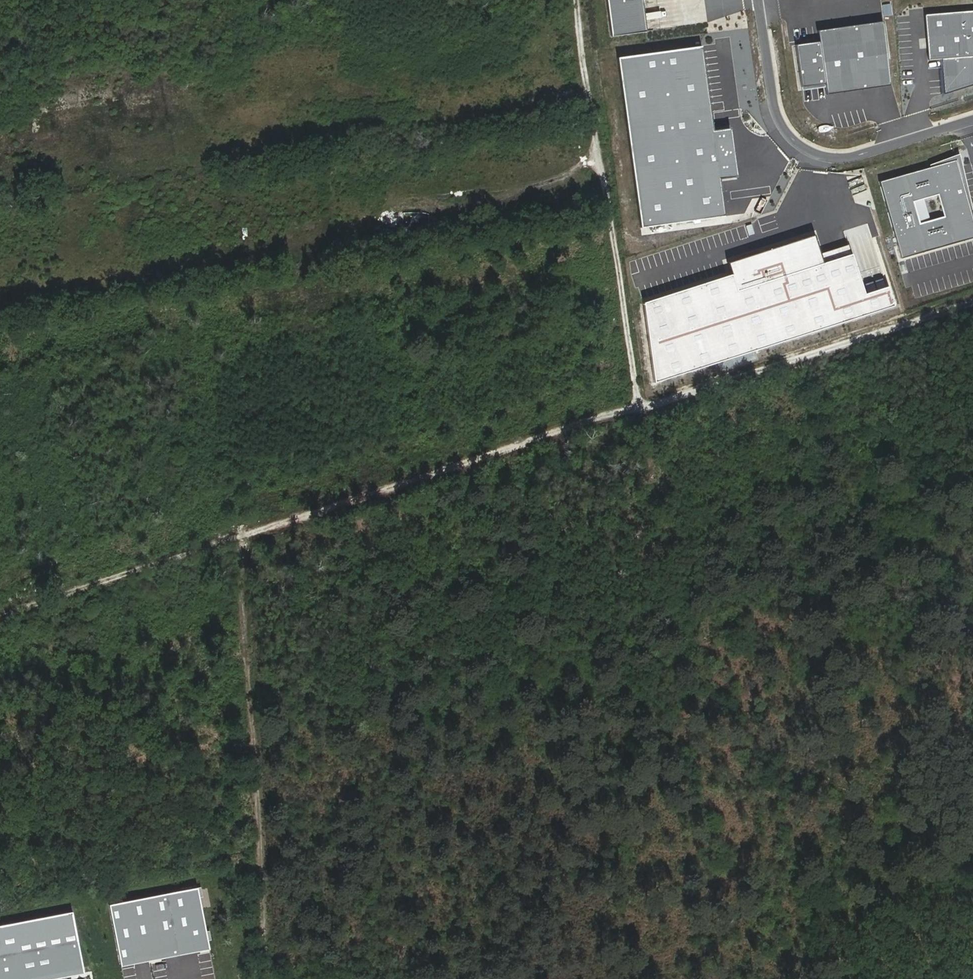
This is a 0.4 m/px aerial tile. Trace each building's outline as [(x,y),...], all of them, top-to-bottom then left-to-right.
[(608,33),(643,29),(639,0),(604,0),(608,33)] [(925,17),(929,59),(941,58),(945,93),(972,84),(972,13),(925,17)] [(879,24),(870,25),(879,89),(889,88),(879,24)] [(818,43),(795,47),(801,89),(824,86),(825,97),(879,89),(870,25),(817,33),(818,43)] [(700,48),(617,59),(639,230),(723,219),(718,180),(737,178),(731,130),(711,133),(700,48)] [(878,183),(899,258),(972,237),(972,224),(956,161),(878,183)] [(645,306),(654,383),(892,304),(886,287),(864,294),(851,255),(824,264),(815,237),(727,266),(730,276),(645,306)] [(198,887),(111,904),(122,964),(210,948),(198,887)] [(0,927),(0,978),(50,978),(83,972),(73,912),(0,927)]
